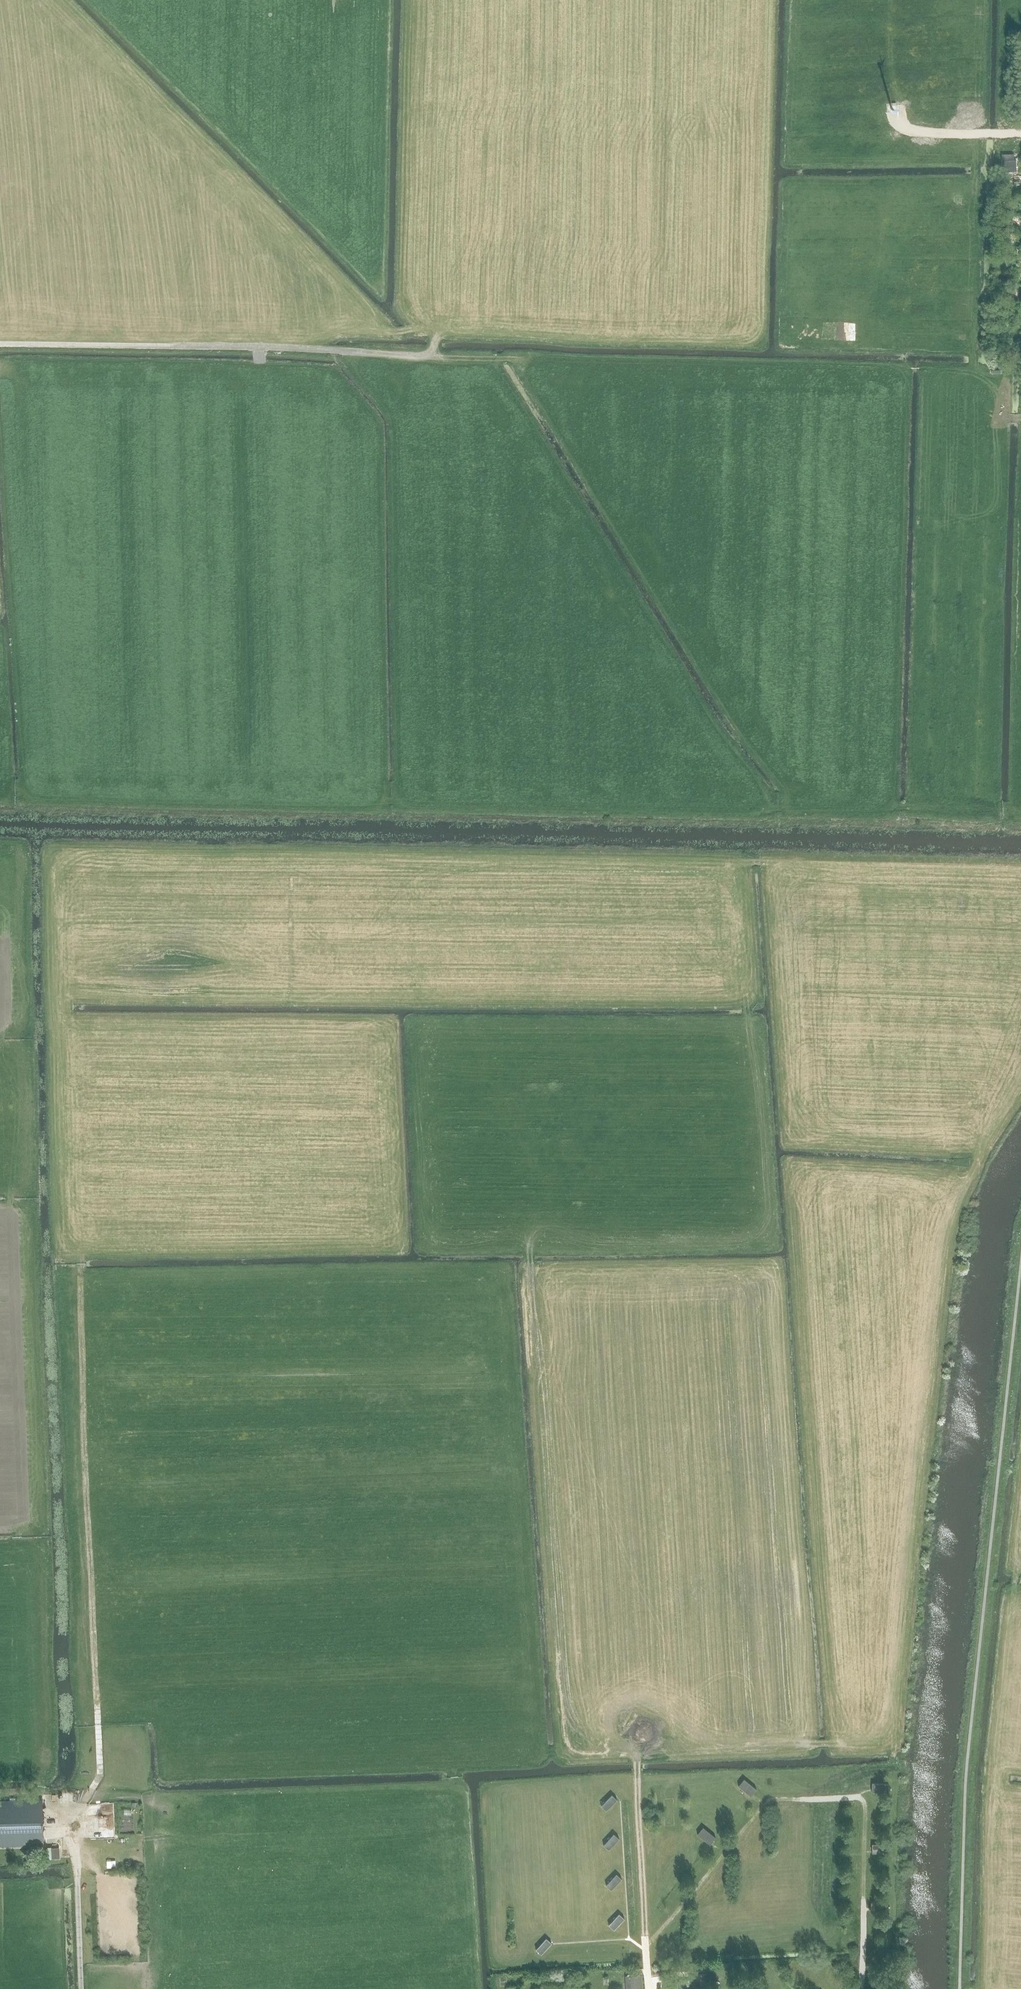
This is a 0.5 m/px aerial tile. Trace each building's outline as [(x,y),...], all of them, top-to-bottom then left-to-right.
[(1016,160),(1003,160),(1004,172),(1016,172),(1016,160)] [(991,371),(983,371),(983,380),(991,380),(991,371)] [(738,1786),(751,1796),(756,1789),(744,1779),(738,1786)] [(872,1783),(871,1792),(887,1792),(888,1784),(872,1783)] [(601,1805),(606,1810),(617,1800),(612,1795),(601,1805)] [(43,1845),(42,1800),(0,1801),(0,1846),(43,1845)] [(697,1834),(709,1844),(715,1838),(703,1827),(697,1834)] [(608,1850),(619,1839),(614,1834),(603,1845),(608,1850)] [(47,1859),(64,1858),(62,1838),(46,1839),(47,1859)] [(888,1844),(872,1844),(872,1853),(888,1853),(888,1844)] [(606,1885),(611,1890),(621,1879),(616,1874),(606,1885)] [(887,1903),(871,1902),(870,1911),(886,1911),(887,1903)] [(609,1925),(614,1930),(624,1919),(619,1914),(609,1925)] [(541,1954),(551,1943),(546,1938),(536,1949),(541,1954)] [(641,1975),(627,1976),(628,1988),(642,1988),(641,1975)]
